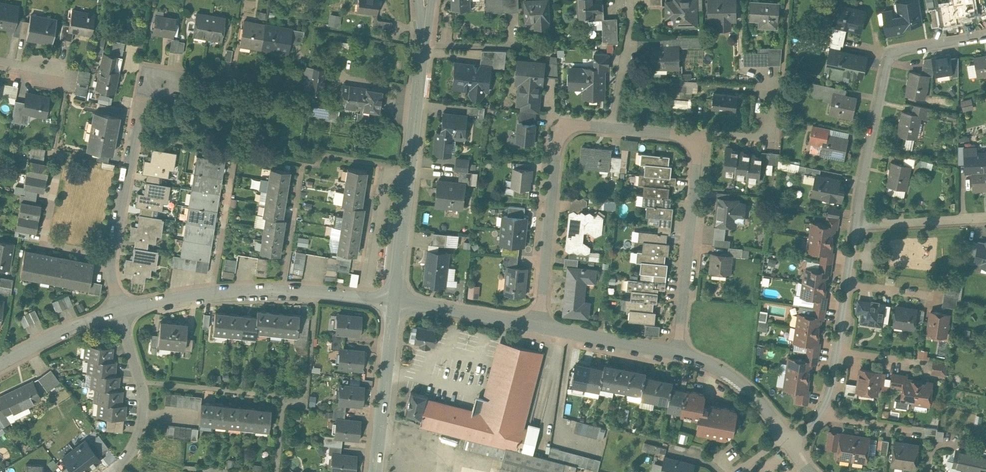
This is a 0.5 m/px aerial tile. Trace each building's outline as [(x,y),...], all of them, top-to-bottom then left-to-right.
[(357,10),(377,13),(378,0),(358,0),(357,10)] [(487,11),(502,11),(502,0),(487,0),(487,11)] [(507,10),(518,10),(518,0),(506,0),(507,10)] [(526,22),(538,21),(539,27),(549,26),(549,20),(548,0),(525,0),(526,22)] [(579,15),(589,15),(589,20),(603,19),(602,0),(578,0),(579,15)] [(675,1),(666,1),(666,17),(679,17),(679,25),(697,25),(697,0),(675,0),(675,1)] [(709,20),(718,20),(718,25),(729,25),(729,29),(730,28),(730,20),(736,20),(736,0),(708,0),(709,20)] [(897,2),(899,15),(901,26),(902,26),(921,23),(917,0),(909,0),(897,2)] [(956,5),(954,6),(956,17),(957,17),(976,14),(973,0),(956,0),(956,5)] [(779,3),(751,2),(750,19),(768,21),(768,27),(777,28),(778,13),(777,13),(777,8),(778,8),(779,3)] [(8,4),(7,7),(0,6),(0,27),(5,27),(5,26),(13,28),(13,29),(14,29),(16,19),(18,6),(8,4)] [(954,6),(949,7),(948,4),(941,5),(945,25),(957,23),(957,17),(956,17),(954,6)] [(941,5),(935,6),(936,8),(939,26),(945,25),(941,5)] [(865,11),(841,6),(837,25),(837,26),(845,27),(861,31),(865,11)] [(936,8),(929,9),(932,27),(939,26),(936,8)] [(86,13),(72,10),(69,25),(68,30),(73,31),(91,34),(95,14),(89,13),(86,12),(86,13)] [(892,10),(883,12),(886,34),(903,32),(902,26),(901,26),(899,15),(892,16),(892,10)] [(328,24),(340,26),(343,15),(330,12),(328,24)] [(210,15),(197,13),(193,35),(207,37),(210,15)] [(57,19),(30,14),(29,21),(26,38),(37,40),(37,39),(44,40),(44,41),(52,43),(57,19)] [(175,18),(156,15),(153,32),(173,35),(175,18)] [(224,17),(210,15),(207,37),(221,39),(224,17)] [(23,20),(16,19),(14,29),(13,35),(19,37),(23,20)] [(29,21),(23,20),(19,37),(26,38),(29,21)] [(264,24),(243,20),(239,45),(261,48),(264,24)] [(391,22),(379,20),(378,27),(390,28),(391,22)] [(617,21),(603,21),(603,36),(617,36),(617,21)] [(73,31),(68,30),(69,25),(62,24),(60,38),(71,40),(73,31)] [(297,29),(276,26),(276,27),(265,25),(265,24),(264,24),(261,48),(272,50),(272,47),(288,50),(287,52),(288,52),(290,41),(295,42),(297,29)] [(837,25),(818,29),(818,32),(830,35),(831,35),(832,35),(833,30),(836,28),(844,30),(845,27),(837,26),(837,25)] [(844,30),(836,28),(833,30),(832,35),(831,35),(830,35),(830,36),(843,38),(844,30)] [(304,30),(297,29),(295,42),(302,43),(304,30)] [(818,32),(817,32),(816,39),(828,42),(830,36),(830,35),(818,32)] [(843,38),(830,36),(828,42),(841,45),(843,38)] [(179,39),(172,38),(169,51),(177,52),(179,41),(179,39)] [(124,42),(111,39),(108,53),(116,55),(121,57),(124,42)] [(828,42),(816,39),(814,48),(827,51),(827,49),(828,42)] [(841,45),(828,42),(827,49),(836,51),(837,51),(840,51),(841,45)] [(679,46),(652,47),(652,67),(678,67),(679,46)] [(782,48),(768,48),(768,52),(768,65),(781,65),(782,48)] [(495,50),(482,50),(480,65),(491,66),(494,66),(495,50)] [(840,51),(837,51),(836,51),(833,70),(862,76),(866,57),(840,51)] [(108,53),(104,52),(96,88),(114,92),(118,71),(113,70),(116,55),(108,53)] [(758,52),(743,53),(743,66),(768,65),(768,52),(758,52)] [(609,53),(595,53),(594,68),(604,69),(608,69),(609,53)] [(949,54),(933,57),(934,67),(936,75),(952,72),(950,58),(949,54)] [(974,57),(975,63),(977,75),(985,74),(985,55),(974,57)] [(933,57),(924,58),(923,65),(934,67),(933,57)] [(958,57),(950,58),(952,72),(952,76),(958,75),(958,57)] [(545,62),(518,60),(517,61),(518,61),(517,70),(519,70),(518,80),(516,79),(515,80),(525,82),(539,83),(540,75),(544,76),(545,62)] [(557,62),(550,61),(548,76),(558,77),(557,62)] [(473,65),(466,64),(467,63),(455,62),(452,89),(453,89),(454,84),(460,85),(460,87),(471,88),(470,93),(473,97),(480,97),(484,95),(485,82),(489,79),(491,66),(480,65),(473,64),(473,65)] [(975,63),(970,64),(968,67),(969,77),(977,75),(975,63)] [(305,65),(301,91),(307,92),(307,93),(310,93),(310,92),(322,94),(326,68),(305,65)] [(934,67),(923,65),(921,73),(929,75),(929,76),(932,76),(934,67)] [(594,68),(571,68),(571,83),(587,84),(587,96),(603,96),(604,83),(602,83),(602,76),(604,76),(604,69),(594,68)] [(90,72),(79,69),(78,75),(89,78),(90,72)] [(921,73),(911,71),(906,95),(924,98),(929,76),(929,75),(921,73)] [(89,78),(78,75),(77,81),(88,84),(89,78)] [(699,82),(680,81),(679,91),(698,92),(699,82)] [(539,83),(525,82),(524,91),(520,91),(518,104),(523,104),(523,110),(537,112),(538,112),(540,83),(539,83)] [(825,84),(813,82),(811,90),(824,93),(824,92),(823,91),(825,84)] [(382,90),(342,84),(339,105),(361,108),(369,110),(378,111),(382,90)] [(838,87),(825,84),(823,91),(824,92),(833,93),(836,93),(838,87)] [(87,89),(76,87),(74,93),(86,95),(87,89)] [(48,96),(27,91),(25,100),(23,110),(24,110),(45,114),(48,96)] [(738,95),(714,92),(713,100),(717,100),(716,109),(736,111),(738,95)] [(111,103),(113,97),(102,93),(100,100),(111,103)] [(836,93),(833,93),(829,113),(853,117),(857,98),(836,93)] [(962,100),(965,111),(976,107),(973,97),(962,100)] [(673,109),(691,109),(691,99),(673,99),(673,109)] [(25,100),(15,100),(11,121),(22,123),(24,110),(23,110),(25,100)] [(339,105),(306,100),(305,112),(337,117),(339,105)] [(119,107),(106,105),(104,111),(117,113),(119,107)] [(480,106),(468,105),(467,113),(479,114),(480,106)] [(926,107),(915,105),(913,113),(921,115),(924,116),(926,107)] [(369,110),(361,108),(360,113),(357,112),(356,119),(367,121),(369,110)] [(523,110),(520,110),(519,120),(536,121),(537,112),(523,110)] [(119,116),(94,111),(87,148),(112,153),(115,137),(114,137),(115,132),(116,132),(119,116)] [(903,111),(898,135),(916,138),(921,115),(913,113),(903,111)] [(468,115),(443,112),(441,132),(452,134),(455,134),(455,132),(466,133),(468,115)] [(536,124),(519,122),(517,141),(534,143),(536,124)] [(829,128),(816,125),(815,132),(824,134),(828,134),(829,128)] [(452,134),(441,132),(436,131),(434,153),(450,154),(452,134)] [(824,134),(815,132),(812,132),(810,142),(820,144),(821,142),(823,142),(824,134)] [(828,134),(824,134),(823,142),(820,154),(844,159),(848,139),(828,134)] [(611,149),(582,146),(580,167),(599,169),(599,166),(609,167),(609,170),(611,156),(611,149)] [(176,152),(152,148),(150,160),(144,159),(142,173),(147,173),(160,176),(168,177),(170,165),(174,165),(176,152)] [(629,149),(622,148),(620,167),(627,167),(629,149)] [(733,150),(731,148),(726,148),(726,150),(724,151),(724,154),(725,155),(724,163),(723,164),(724,166),(723,173),(729,174),(730,173),(731,171),(735,171),(735,177),(738,151),(733,150)] [(744,153),(743,151),(738,151),(735,177),(740,177),(742,176),(742,174),(747,174),(746,180),(747,180),(750,154),(744,153)] [(964,153),(966,172),(972,172),(972,171),(985,170),(985,152),(976,152),(964,153)] [(44,155),(31,153),(29,160),(43,162),(44,155)] [(109,155),(97,153),(96,159),(108,161),(109,155)] [(670,156),(642,153),(641,163),(646,164),(645,174),(665,176),(671,177),(671,176),(672,165),(669,165),(670,156)] [(754,155),(750,154),(747,180),(752,180),(753,179),(754,177),(758,178),(758,181),(759,181),(759,175),(761,174),(760,172),(761,157),(756,157),(754,155)] [(225,160),(196,155),(196,156),(199,157),(197,172),(194,172),(222,177),(225,160)] [(621,157),(611,156),(609,170),(620,171),(621,157)] [(916,158),(904,156),(903,164),(910,166),(914,167),(916,158)] [(469,159),(457,158),(456,170),(460,170),(468,171),(469,159)] [(29,160),(26,173),(46,177),(49,164),(43,162),(29,160)] [(903,164),(892,162),(888,185),(905,189),(910,166),(903,164)] [(808,166),(799,165),(798,172),(806,173),(808,166)] [(821,169),(808,166),(806,173),(816,175),(819,176),(821,169)] [(289,170),(270,167),(268,180),(287,183),(289,170)] [(529,169),(514,167),(512,186),(529,188),(531,169),(529,169)] [(366,171),(347,168),(346,180),(364,183),(366,171)] [(468,171),(460,170),(459,182),(466,183),(472,184),(473,172),(468,171)] [(972,171),(972,172),(973,189),(985,189),(985,170),(972,171)] [(222,177),(194,172),(194,173),(197,174),(194,189),(191,188),(191,189),(220,194),(222,177)] [(46,177),(26,173),(23,187),(26,187),(37,190),(43,191),(46,177)] [(160,176),(147,173),(146,181),(158,184),(159,183),(160,176)] [(665,176),(645,174),(640,173),(639,185),(644,185),(643,195),(669,197),(670,184),(665,183),(665,176)] [(819,176),(816,175),(812,195),(836,199),(838,189),(840,180),(819,176)] [(671,177),(665,176),(665,183),(670,184),(676,184),(676,177),(671,176),(671,177)] [(287,183),(268,180),(267,191),(285,195),(287,183)] [(364,183),(346,180),(344,192),(362,195),(364,183)] [(459,182),(438,180),(435,205),(463,208),(466,183),(459,182)] [(158,184),(146,181),(144,193),(138,192),(136,205),(141,206),(154,209),(161,210),(163,197),(168,198),(170,185),(159,183),(158,184)] [(37,190),(26,187),(24,194),(36,197),(37,190)] [(220,194),(191,189),(191,190),(194,190),(191,205),(188,205),(188,206),(217,210),(220,194)] [(285,195),(267,191),(265,203),(283,206),(285,195)] [(362,195),(344,192),(342,204),(345,204),(360,207),(361,206),(362,195)] [(36,197),(24,194),(23,201),(35,203),(36,197)] [(669,197),(643,195),(642,205),(647,205),(646,216),(660,217),(672,218),(673,207),(670,206),(671,197),(669,197)] [(575,196),(571,198),(570,209),(568,210),(570,212),(574,210),(578,213),(580,212),(579,211),(580,210),(581,211),(582,211),(582,207),(587,205),(587,200),(583,197),(579,199),(575,196)] [(729,198),(719,197),(719,198),(716,223),(735,225),(736,218),(743,219),(745,203),(737,203),(738,199),(729,198)] [(23,201),(21,201),(18,214),(38,218),(41,205),(35,203),(23,201)] [(283,206),(265,203),(263,215),(266,216),(282,218),(283,206)] [(360,207),(345,204),(343,216),(362,219),(363,207),(361,206),(360,207)] [(154,209),(141,206),(139,214),(152,216),(154,209)] [(217,210),(188,206),(191,207),(189,222),(186,222),(214,227),(217,210)] [(525,207),(509,206),(508,215),(524,217),(525,207)] [(841,208),(829,206),(827,215),(839,217),(841,208)] [(574,210),(570,212),(566,249),(570,252),(574,250),(578,252),(582,251),(586,253),(590,251),(590,246),(586,244),(582,245),(584,232),(588,230),(595,236),(602,233),(603,217),(598,212),(594,214),(590,212),(586,214),(582,211),(581,211),(580,210),(579,211),(580,212),(578,213),(574,210)] [(38,218),(18,214),(16,228),(30,231),(35,232),(38,218)] [(152,216),(139,214),(137,226),(131,225),(129,238),(135,239),(148,242),(155,243),(157,230),(162,231),(164,218),(152,216)] [(343,216),(334,214),(332,226),(333,226),(341,228),(343,216)] [(508,215),(504,215),(503,229),(525,231),(526,217),(508,215)] [(839,217),(827,215),(826,224),(834,225),(834,227),(837,228),(839,217)] [(282,218),(266,216),(264,227),(283,230),(285,218),(282,218)] [(362,219),(343,216),(341,228),(360,231),(362,219)] [(672,218),(660,217),(659,225),(672,226),(672,218)] [(214,227),(186,222),(185,223),(188,224),(186,239),(183,238),(183,239),(211,244),(214,227)] [(826,224),(813,222),(811,236),(832,239),(834,227),(834,225),(826,224)] [(672,226),(659,225),(658,232),(668,233),(668,234),(671,234),(672,226)] [(726,227),(714,226),(712,245),(729,246),(730,246),(731,239),(725,239),(726,227)] [(283,230),(264,227),(262,239),(281,242),(283,230)] [(30,231),(16,228),(14,235),(28,238),(30,231)] [(360,231),(341,228),(340,230),(339,240),(358,243),(360,231)] [(340,230),(333,229),(331,238),(339,240),(340,230)] [(525,231),(503,229),(501,243),(503,243),(520,245),(524,245),(525,231)] [(658,232),(640,230),(639,241),(643,241),(642,251),(666,254),(669,254),(670,243),(667,242),(668,234),(668,233),(658,232)] [(447,234),(434,232),(433,244),(446,246),(447,234)] [(832,239),(811,236),(809,250),(822,252),(830,253),(830,251),(832,239)] [(148,242),(135,239),(134,247),(147,249),(148,242)] [(211,244),(183,239),(183,240),(186,240),(183,256),(180,255),(180,256),(185,257),(191,258),(197,259),(203,260),(209,261),(211,244)] [(281,242),(262,239),(260,251),(279,254),(281,242)] [(358,243),(339,240),(337,252),(356,255),(358,243)] [(0,241),(0,267),(9,269),(13,243),(0,241)] [(979,243),(965,241),(963,258),(975,261),(979,243)] [(979,242),(979,243),(975,261),(982,262),(982,265),(985,266),(985,243),(979,242)] [(520,245),(503,243),(502,253),(505,253),(519,255),(520,245)] [(730,246),(729,246),(728,254),(731,255),(742,256),(743,248),(730,246)] [(147,249),(134,247),(132,259),(126,258),(124,272),(133,273),(145,275),(150,276),(152,263),(156,264),(158,251),(147,249)] [(54,282),(59,256),(59,257),(25,251),(25,250),(20,275),(20,274),(54,281),(54,282)] [(449,252),(428,250),(425,276),(446,278),(449,252)] [(666,254),(642,251),(638,251),(637,261),(641,262),(640,272),(654,273),(667,275),(668,263),(665,263),(666,254)] [(830,253),(822,252),(820,261),(832,263),(834,252),(830,251),(830,253)] [(519,255),(505,253),(503,266),(508,266),(517,267),(519,255)] [(728,254),(713,253),(712,262),(711,262),(710,268),(711,269),(711,271),(729,272),(731,255),(728,254)] [(59,256),(54,282),(55,281),(88,287),(88,288),(89,288),(90,281),(93,263),(93,264),(59,257),(59,256)] [(578,258),(565,257),(564,266),(568,267),(568,266),(578,267),(578,258)] [(832,263),(820,261),(819,270),(827,271),(827,273),(831,273),(832,263)] [(517,267),(508,266),(505,294),(524,296),(527,268),(517,267)] [(578,267),(568,266),(568,267),(565,300),(567,300),(583,301),(585,285),(582,285),(583,279),(595,281),(596,269),(578,267)] [(819,270),(806,268),(804,282),(825,285),(827,273),(827,271),(819,270)] [(883,272),(875,271),(874,283),(882,284),(883,272)] [(352,284),(359,285),(360,272),(353,272),(352,284)] [(145,275),(133,273),(131,281),(144,283),(145,275)] [(667,275),(654,273),(653,281),(666,283),(667,275)] [(0,276),(0,285),(12,288),(13,279),(0,276)] [(446,278),(425,276),(425,283),(432,283),(433,284),(433,283),(446,284),(446,279),(446,278)] [(478,284),(478,278),(470,278),(470,297),(481,297),(481,284),(478,284)] [(653,281),(628,278),(627,290),(632,291),(631,299),(654,302),(657,302),(658,289),(652,288),(653,281)] [(666,283),(653,281),(652,288),(658,289),(665,290),(666,283)] [(825,285),(804,282),(802,295),(815,297),(823,299),(824,297),(825,285)] [(959,284),(946,282),(944,294),(958,296),(959,284)] [(0,285),(0,292),(11,294),(12,288),(0,285)] [(73,305),(68,294),(63,297),(67,307),(73,305)] [(958,296),(944,294),(942,305),(956,307),(958,296)] [(815,297),(802,295),(801,304),(814,306),(815,297)] [(63,297),(57,299),(62,310),(67,307),(63,297)] [(823,299),(815,297),(814,306),(826,308),(827,297),(824,297),(823,299)] [(62,310),(57,299),(52,302),(57,312),(62,310)] [(631,299),(626,299),(625,309),(630,310),(629,320),(655,323),(656,311),(653,311),(654,302),(631,299)] [(583,301),(567,300),(567,304),(564,304),(563,314),(586,317),(587,302),(583,301)] [(866,301),(859,300),(857,311),(862,312),(863,312),(864,302),(865,302),(866,301)] [(865,302),(864,302),(863,312),(862,312),(861,315),(862,316),(862,321),(873,323),(874,321),(882,322),(885,304),(874,302),(874,304),(865,302)] [(814,306),(801,304),(799,313),(812,315),(814,306)] [(826,308),(814,306),(812,315),(821,316),(820,318),(824,319),(826,308)] [(916,309),(897,306),(894,324),(914,327),(916,309)] [(40,319),(35,309),(29,312),(34,322),(40,319)] [(767,330),(770,311),(762,310),(759,329),(767,330)] [(271,312),(257,311),(256,317),(257,317),(255,330),(256,330),(269,331),(271,312)] [(949,314),(931,311),(927,333),(946,335),(947,329),(949,327),(950,323),(948,321),(949,314)] [(34,322),(29,312),(24,314),(29,324),(34,322)] [(229,314),(215,312),(213,331),(227,333),(229,314)] [(285,314),(271,312),(269,331),(283,333),(285,314)] [(812,315),(799,313),(797,327),(819,330),(820,318),(821,316),(812,315)] [(29,324),(24,314),(19,317),(24,327),(29,324)] [(243,315),(229,314),(227,333),(241,334),(243,315)] [(299,315),(285,314),(283,333),(297,334),(299,315)] [(361,317),(337,314),(335,331),(335,332),(344,333),(359,335),(361,317)] [(256,317),(243,315),(241,334),(255,336),(256,330),(255,330),(257,317),(256,317)] [(309,316),(299,315),(297,334),(307,335),(309,316)] [(174,323),(160,322),(159,335),(158,344),(171,346),(174,323)] [(187,324),(174,323),(171,346),(185,347),(186,338),(187,324)] [(660,325),(646,324),(645,334),(659,335),(660,325)] [(438,329),(418,326),(418,327),(414,326),(411,339),(416,340),(415,342),(421,342),(421,345),(431,347),(431,344),(435,345),(438,329)] [(819,330),(797,327),(795,341),(808,343),(817,344),(817,342),(819,330)] [(344,333),(335,332),(335,331),(332,331),(331,340),(343,341),(344,333)] [(159,335),(152,334),(150,346),(157,347),(157,344),(158,344),(159,335)] [(343,341),(331,340),(331,348),(339,349),(340,348),(343,349),(343,341)] [(484,417),(441,405),(441,406),(436,428),(467,437),(490,443),(506,447),(522,451),(528,428),(524,427),(536,379),(527,377),(534,350),(503,342),(484,417)] [(817,344),(808,343),(807,352),(819,354),(820,343),(817,342),(817,344)] [(113,347),(85,344),(83,358),(88,358),(112,361),(113,347)] [(343,349),(340,348),(339,349),(338,366),(362,369),(364,351),(343,349)] [(819,354),(807,352),(806,360),(811,361),(811,363),(817,363),(819,354)] [(806,360),(790,357),(787,371),(809,374),(811,363),(811,361),(806,360)] [(112,361),(88,358),(86,372),(91,373),(115,375),(116,361),(112,361)] [(948,362),(934,360),(932,372),(946,374),(948,362)] [(590,366),(576,363),(572,384),(587,387),(590,366)] [(619,367),(605,364),(604,368),(601,385),(615,388),(619,367)] [(604,368),(590,366),(587,387),(601,389),(601,385),(604,368)] [(633,370),(619,367),(615,388),(629,390),(633,370)] [(880,371),(861,368),(858,384),(857,391),(858,391),(877,394),(880,371)] [(60,381),(51,369),(38,378),(47,390),(60,381)] [(647,372),(633,370),(629,390),(642,393),(645,376),(646,376),(647,372)] [(809,374),(787,371),(785,388),(798,390),(806,391),(807,389),(809,374)] [(86,373),(85,382),(82,381),(82,386),(89,387),(91,373),(86,372),(86,373)] [(115,375),(91,373),(89,387),(94,387),(118,390),(120,376),(115,375)] [(907,375),(892,373),(891,384),(903,386),(905,378),(907,379),(907,375)] [(646,376),(645,376),(642,393),(641,397),(655,400),(659,379),(646,376)] [(907,379),(905,378),(903,386),(902,398),(901,400),(909,401),(915,402),(918,380),(907,379)] [(673,381),(659,379),(655,400),(669,402),(672,387),(673,381)] [(932,382),(918,380),(915,402),(929,404),(932,382)] [(15,389),(23,407),(41,398),(33,381),(15,389)] [(858,384),(846,382),(845,394),(857,396),(858,391),(857,391),(858,384)] [(364,387),(340,385),(338,402),(338,403),(346,404),(362,405),(364,387)] [(118,390),(94,387),(93,401),(98,402),(122,404),(123,390),(118,390)] [(672,387),(669,402),(668,408),(682,411),(686,390),(672,387)] [(15,389),(0,396),(0,405),(2,408),(5,415),(6,415),(23,407),(15,389)] [(806,391),(798,390),(796,402),(808,404),(810,390),(807,389),(806,391)] [(698,391),(692,390),(691,391),(686,390),(682,411),(683,410),(693,412),(693,415),(695,417),(699,418),(701,421),(699,421),(698,429),(699,431),(717,435),(718,436),(725,437),(728,435),(726,432),(731,429),(732,431),(732,432),(733,431),(728,424),(735,420),(737,411),(735,409),(730,408),(729,407),(723,406),(722,407),(710,405),(708,406),(703,405),(705,395),(704,393),(698,392),(698,391)] [(428,396),(410,392),(405,413),(422,417),(423,418),(427,402),(428,396)] [(902,398),(897,397),(895,399),(894,405),(896,407),(907,409),(908,407),(909,401),(901,400),(902,398)] [(122,404),(98,402),(96,415),(107,417),(123,418),(125,419),(126,405),(122,404)] [(201,402),(200,408),(199,422),(213,423),(215,404),(201,402)] [(338,402),(334,402),(333,410),(345,411),(346,404),(338,403),(338,402)] [(441,406),(427,402),(423,418),(422,417),(420,425),(436,428),(441,406)] [(229,405),(215,404),(213,423),(227,424),(229,405)] [(243,407),(229,405),(227,424),(241,426),(243,407)] [(256,408),(243,407),(241,426),(254,427),(256,408)] [(2,408),(0,410),(0,419),(4,426),(10,422),(6,415),(5,415),(2,408)] [(270,410),(256,408),(254,427),(269,429),(270,410)] [(345,411),(333,410),(332,418),(336,419),(336,418),(344,419),(345,411)] [(123,418),(107,417),(106,430),(122,432),(123,418)] [(344,419),(336,418),(336,419),(334,436),(342,437),(358,439),(360,421),(344,419)] [(577,420),(574,432),(580,433),(583,422),(577,420)] [(589,423),(583,422),(580,433),(586,435),(589,423)] [(594,425),(589,423),(586,435),(591,436),(594,425)] [(600,426),(594,425),(591,436),(597,438),(600,426)] [(606,428),(600,426),(597,438),(603,439),(606,428)] [(938,428),(926,427),(924,439),(936,440),(938,428)] [(830,431),(827,448),(836,449),(839,432),(830,431)] [(849,434),(842,433),(838,457),(839,457),(839,456),(852,458),(851,459),(852,459),(856,435),(855,435),(855,436),(849,435),(849,434)] [(107,445),(98,434),(95,436),(94,443),(100,451),(107,445)] [(342,437),(334,436),(324,435),(323,444),(329,445),(341,446),(342,437)] [(869,437),(862,436),(861,437),(856,436),(856,435),(852,459),(852,460),(853,458),(865,460),(865,461),(866,461),(867,453),(875,454),(877,442),(869,441),(869,437)] [(490,443),(467,437),(464,448),(488,454),(490,443)] [(889,440),(882,439),(880,454),(887,455),(889,440)] [(85,440),(73,449),(89,469),(100,459),(85,440)] [(918,444),(895,441),(892,464),(915,467),(918,444)] [(506,447),(490,443),(488,454),(503,458),(506,447)] [(668,446),(654,443),(653,451),(666,454),(668,446)] [(341,446),(329,445),(328,453),(332,454),(332,453),(340,454),(341,446)] [(561,449),(551,446),(549,458),(558,460),(561,449)] [(506,447),(503,458),(499,471),(562,471),(565,462),(563,462),(558,460),(549,458),(522,451),(506,447)] [(68,465),(74,471),(84,471),(89,469),(73,449),(62,457),(68,465)] [(566,450),(561,449),(558,460),(563,462),(566,450)] [(572,452),(566,450),(563,462),(565,462),(569,463),(572,452)] [(960,450),(955,452),(954,461),(956,466),(962,467),(966,451),(960,450)] [(966,451),(962,467),(985,471),(985,455),(980,454),(966,451)] [(578,454),(572,452),(569,463),(575,465),(578,454)] [(332,453),(332,454),(330,471),(337,471),(355,471),(356,456),(340,454),(332,453)] [(584,455),(578,454),(575,465),(581,466),(584,455)] [(589,457),(584,455),(581,466),(586,468),(589,457)] [(665,456),(662,465),(661,471),(693,471),(695,464),(665,456)] [(595,458),(589,457),(586,468),(592,469),(595,458)] [(601,460),(595,458),(592,469),(598,471),(601,460)] [(651,462),(649,471),(653,471),(661,471),(662,465),(651,462)] [(26,464),(25,471),(42,471),(42,464),(26,464)]
